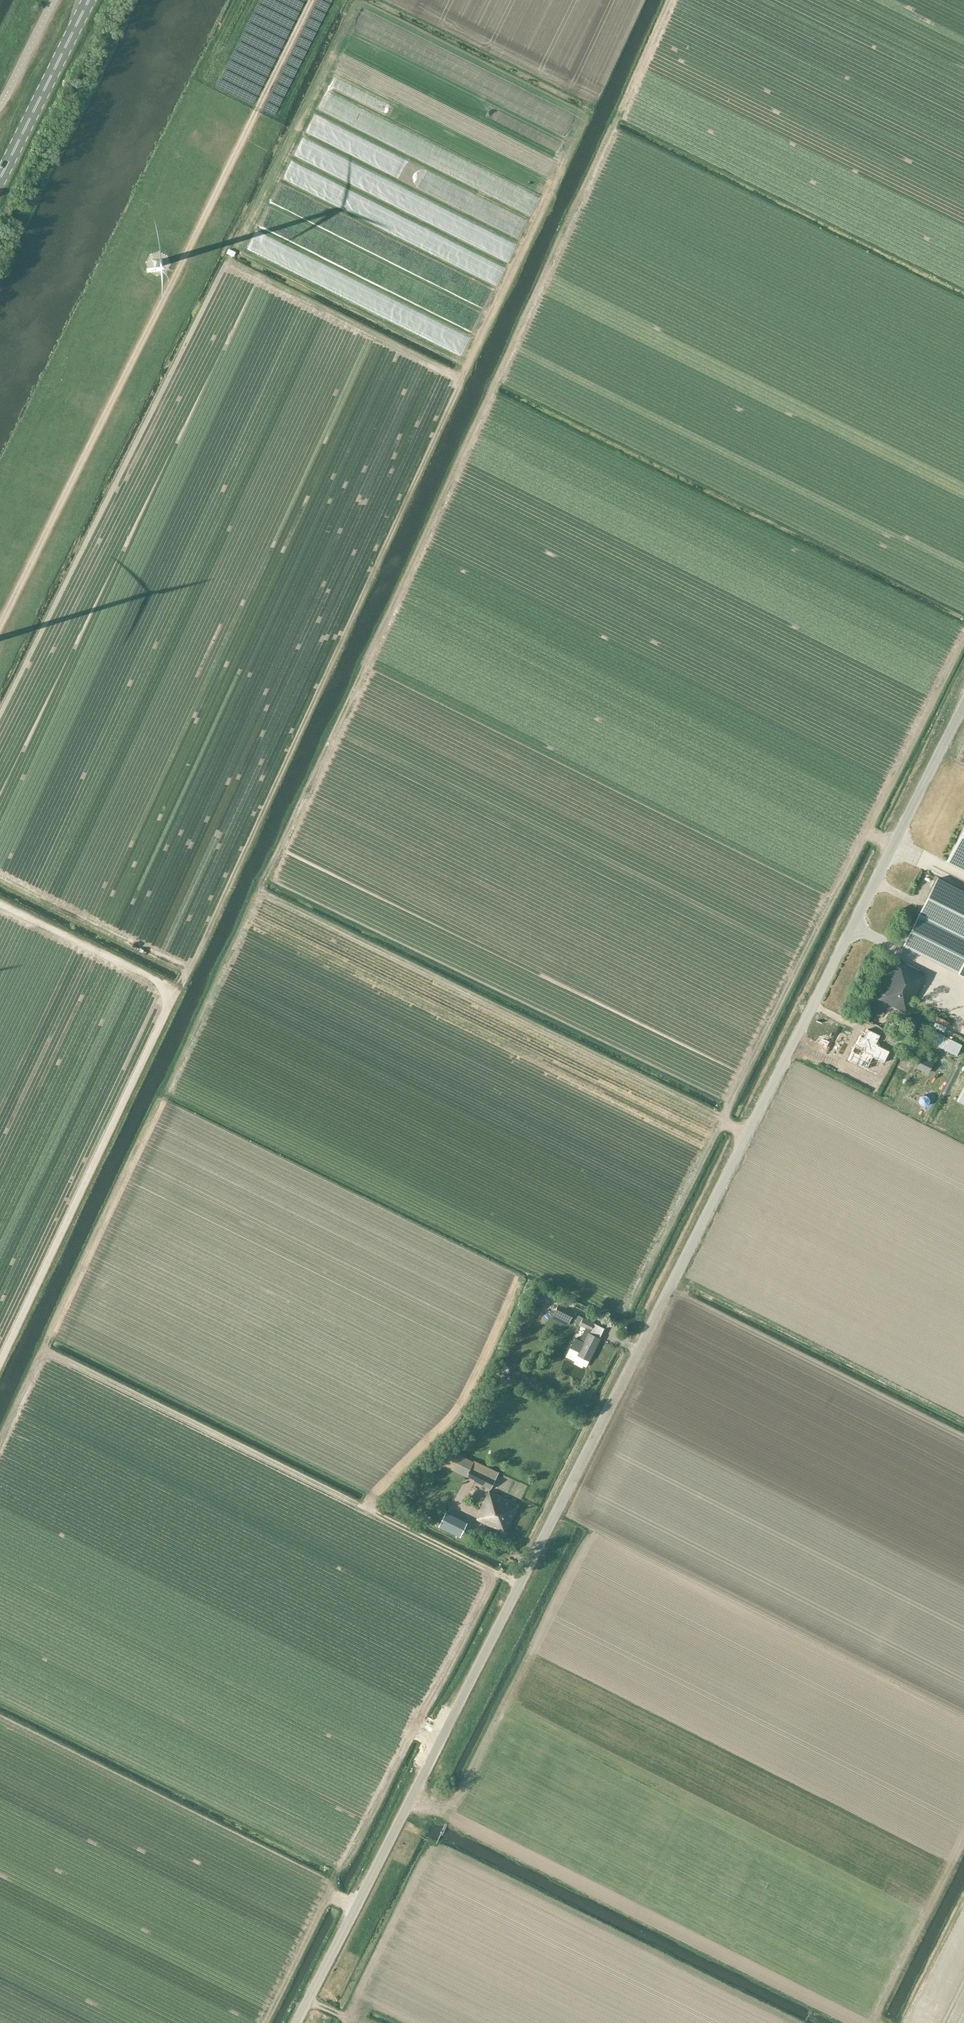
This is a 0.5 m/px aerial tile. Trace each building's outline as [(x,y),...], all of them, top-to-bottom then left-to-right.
[(158,260),(157,260),(156,260),(155,260),(155,261),(154,261),(154,262),(153,262),(153,263),(153,264),(153,265),(154,266),(154,267),(155,267),(155,268),(156,268),(157,268),(158,268),(159,268),(160,268),(160,267),(161,267),(161,266),(162,265),(162,264),(162,263),(161,262),(161,261),(160,261),(160,260),(159,260),(158,260)] [(947,861),(963,870),(963,827),(947,861)] [(938,878),(904,946),(963,976),(963,891),(938,878)] [(900,960),(898,959),(878,999),(907,1013),(926,975),(917,970),(918,969),(900,960)] [(879,1034),(867,1028),(863,1037),(860,1035),(855,1044),(851,1051),(852,1051),(848,1060),(865,1069),(871,1057),(882,1063),(888,1050),(877,1045),(878,1044),(875,1043),(879,1034)] [(929,1042),(956,1055),(961,1044),(935,1031),(929,1042)] [(921,1057),(915,1068),(926,1073),(931,1062),(921,1057)] [(557,1309),(554,1315),(569,1323),(572,1317),(557,1309)] [(575,1338),(570,1347),(579,1352),(577,1355),(589,1361),(601,1338),(589,1333),(591,1330),(594,1323),(583,1318),(578,1315),(574,1322),(579,1325),(586,1328),(580,1340),(575,1338)] [(508,1360),(502,1364),(507,1372),(512,1369),(513,1368),(508,1360)] [(445,1447),(440,1457),(437,1463),(466,1477),(467,1477),(474,1480),(474,1481),(491,1490),(495,1479),(494,1479),(499,1472),(445,1447)] [(504,1533),(518,1505),(489,1491),(479,1511),(476,1519),(477,1519),(477,1520),(504,1533)] [(445,1514),(439,1526),(460,1537),(466,1525),(445,1514)]
